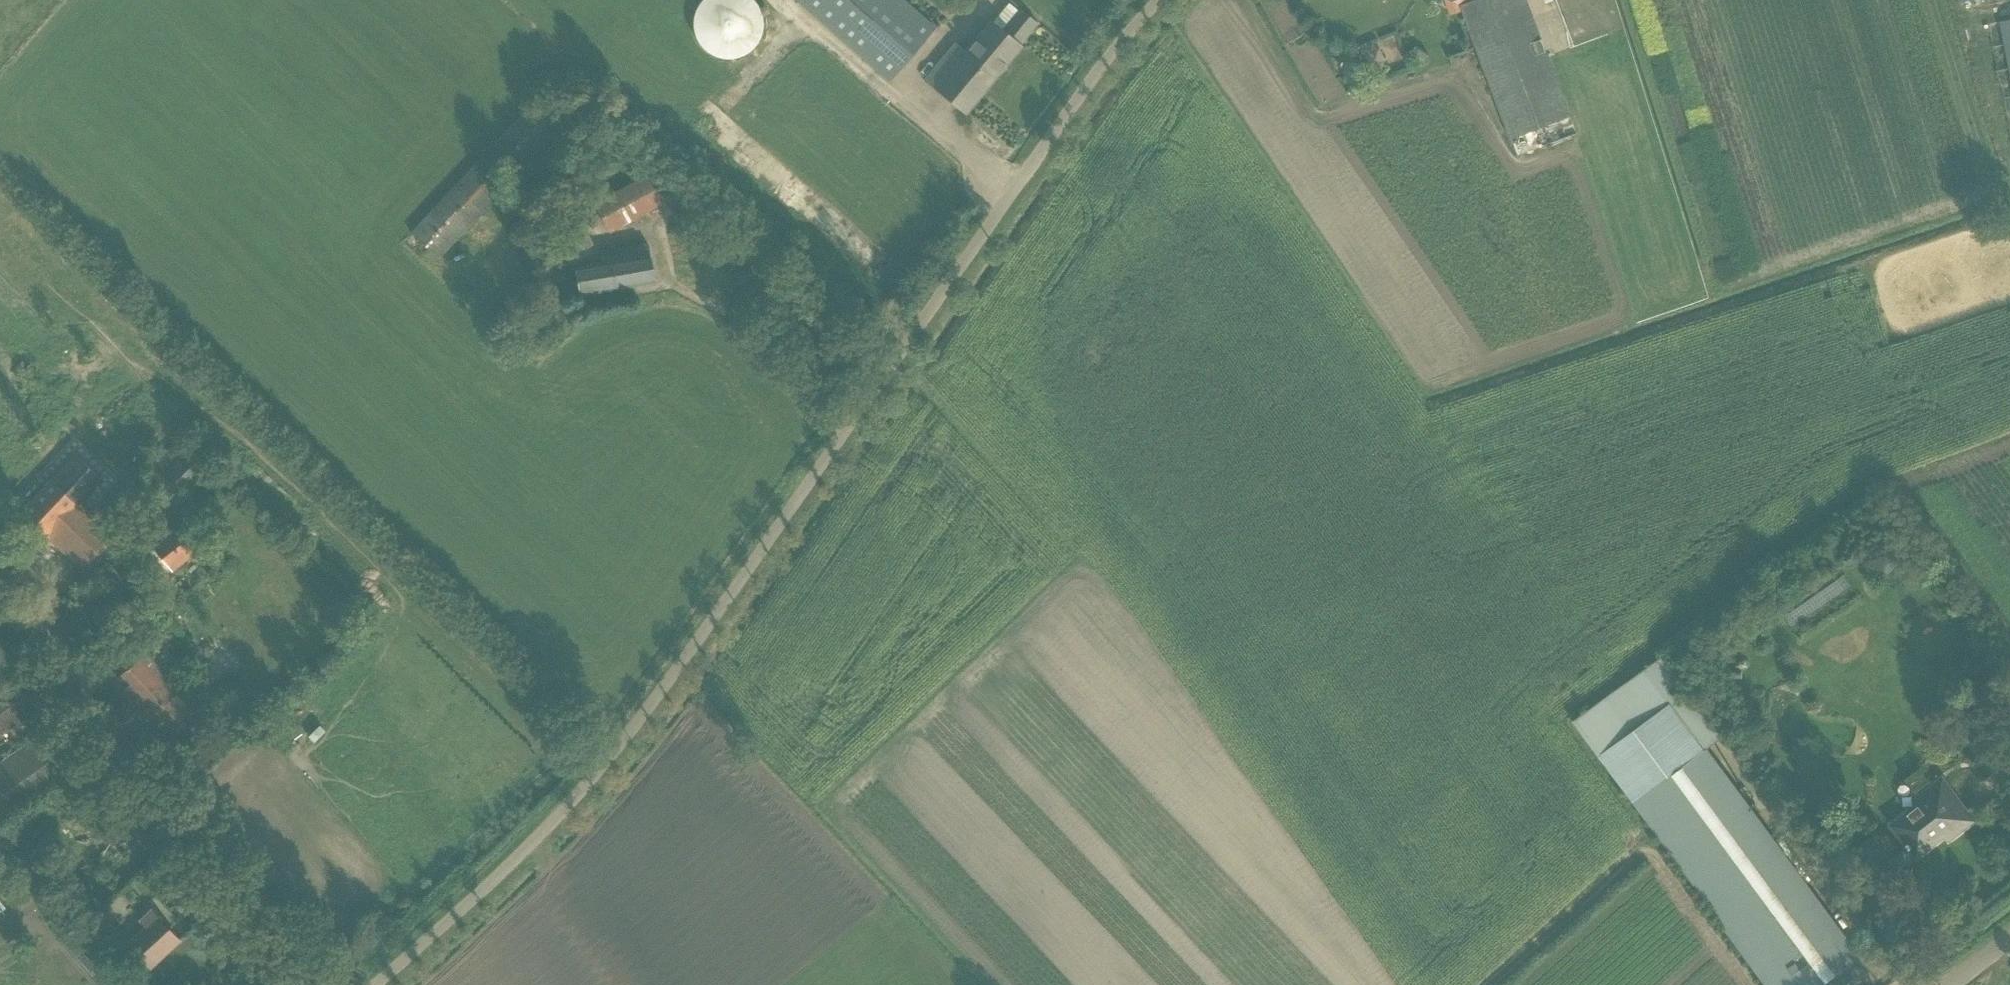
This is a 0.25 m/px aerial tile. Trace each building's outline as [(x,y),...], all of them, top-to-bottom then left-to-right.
[(692,24),(692,27),(692,30),(694,36),(695,39),(697,42),(698,44),(702,49),(707,53),(713,56),(716,58),(718,58),(722,59),(725,60),(731,60),(734,59),(740,58),(743,56),(746,55),(748,53),(753,49),(757,44),(759,42),(760,39),(762,36),(762,33),(763,30),(764,27),(764,21),(763,18),(762,14),(762,12),(760,9),(757,3),(755,0),(701,0),(698,3),(695,9),(694,12),(693,14),(692,18),(692,21),(692,24)] [(888,84),(938,28),(907,0),(794,0),(888,84)] [(1468,24),(1510,137),(1570,115),(1528,1),(1527,0),(1473,0),(1460,5),(1468,24)] [(1303,8),(1293,13),(1298,21),(1308,15),(1303,8)] [(924,80),(949,101),(965,114),(1022,46),(1020,44),(1038,23),(1022,10),(1021,10),(1003,32),(990,22),(965,52),(955,43),(924,80)] [(2000,22),(2009,75),(2009,20),(2000,22)] [(561,126),(533,100),(410,232),(438,258),(561,126)] [(608,232),(610,232),(662,203),(646,174),(592,203),(608,232)] [(563,232),(572,252),(592,243),(583,223),(563,232)] [(575,267),(576,275),(580,295),(632,286),(654,282),(648,243),(622,248),(602,251),(604,262),(575,267)] [(211,462),(184,434),(146,470),(174,498),(211,462)] [(81,568),(95,554),(112,536),(78,504),(101,479),(74,454),(34,497),(20,512),(81,568)] [(172,572),(197,551),(175,525),(150,546),(172,572)] [(1883,543),(1880,556),(1895,560),(1899,547),(1883,543)] [(179,690),(144,652),(116,678),(170,736),(195,714),(185,704),(195,694),(186,684),(179,690)] [(1632,802),(1651,790),(1789,976),(1783,981),(1786,984),(1794,984),(1795,984),(1821,984),(1857,958),(1704,750),(1724,735),(1690,690),(1664,654),(1572,721),(1632,802)] [(21,722),(37,710),(15,678),(0,689),(0,736),(21,722)] [(226,727),(221,732),(229,739),(234,734),(226,727)] [(33,739),(0,762),(0,824),(62,781),(79,769),(50,728),(33,739)] [(1898,822),(1909,835),(1921,850),(1951,828),(1955,832),(1966,823),(1967,822),(1968,822),(1968,821),(1968,820),(1969,818),(1968,816),(1956,799),(1941,781),(1916,800),(1920,805),(1898,822)] [(145,972),(164,954),(179,941),(151,910),(140,920),(145,925),(122,947),(145,972)]
